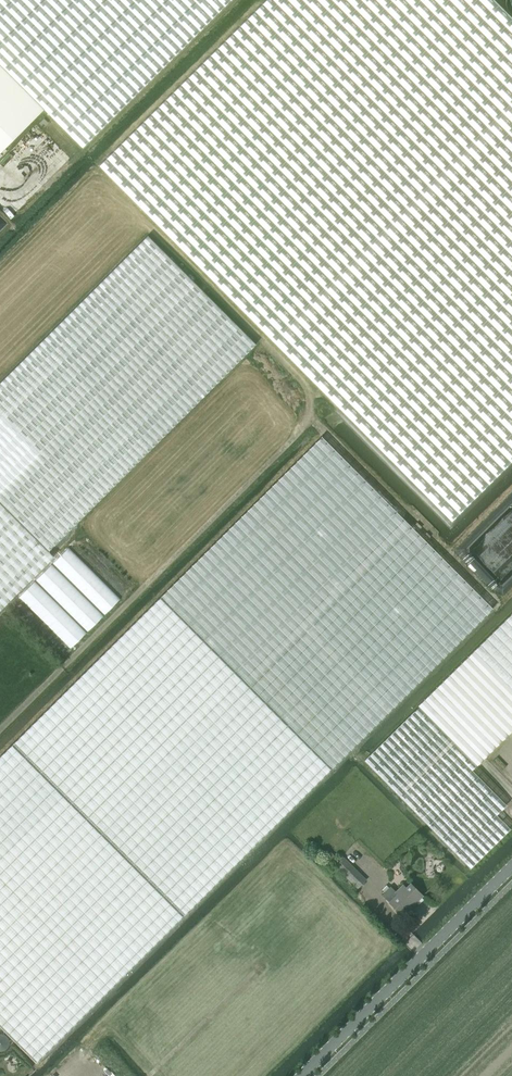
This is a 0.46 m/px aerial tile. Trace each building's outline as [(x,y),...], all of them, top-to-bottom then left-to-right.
[(44,109),(82,148),(231,0),(0,0),(0,65),(44,109)] [(493,0),(266,0),(99,166),(451,521),(511,460),(511,19),(493,0)] [(44,109),(0,65),(0,153),(44,109)] [(49,551),(256,344),(148,236),(0,383),(0,610),(53,557),(48,551),(49,551)] [(332,768),(489,611),(492,608),(321,437),(318,440),(161,596),(332,768)] [(36,1063),(332,768),(161,596),(0,756),(0,1027),(36,1063)] [(473,651),(511,690),(511,613),(473,651)] [(419,707),(477,765),(511,731),(511,690),(473,651),(417,706),(419,707)] [(472,770),(476,766),(477,765),(419,707),(364,760),(469,868),(510,829),(496,815),(506,805),(472,770)] [(334,865),(358,888),(365,881),(342,858),(334,865)] [(422,895),(410,883),(406,888),(403,884),(396,891),(390,886),(382,895),(401,914),(409,906),(411,907),(422,895)]
